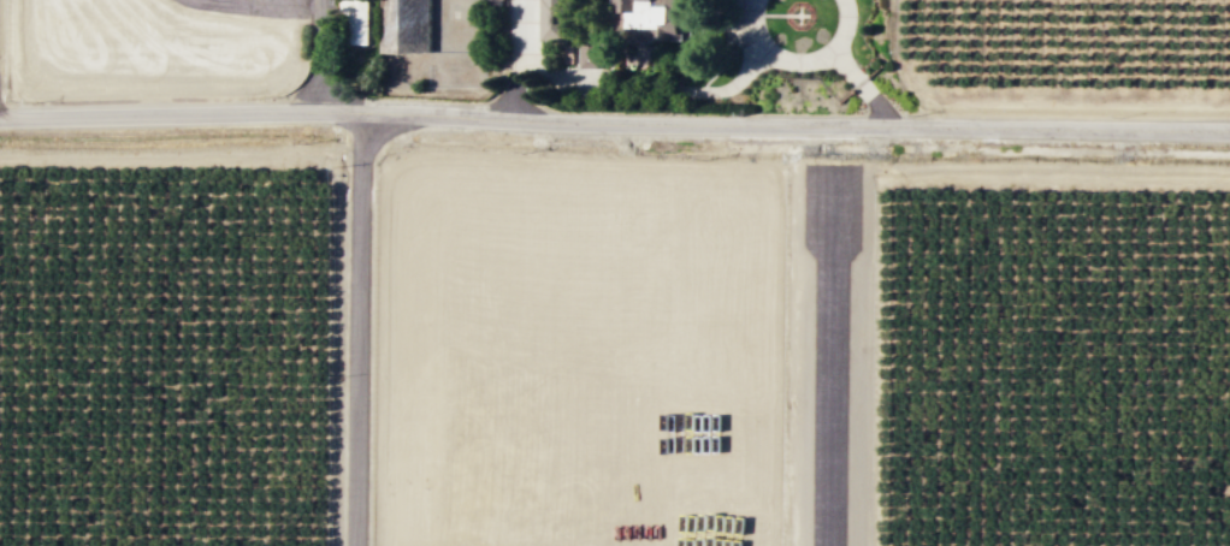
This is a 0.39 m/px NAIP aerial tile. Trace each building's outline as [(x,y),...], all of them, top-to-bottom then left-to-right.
[(371,0),(345,0),(345,4),(355,4),(356,44),(372,44),(371,0)] [(688,0),(623,0),(623,26),(651,26),(651,37),(688,37),(688,0)] [(602,67),(602,38),(581,38),(580,66),(602,67)]
